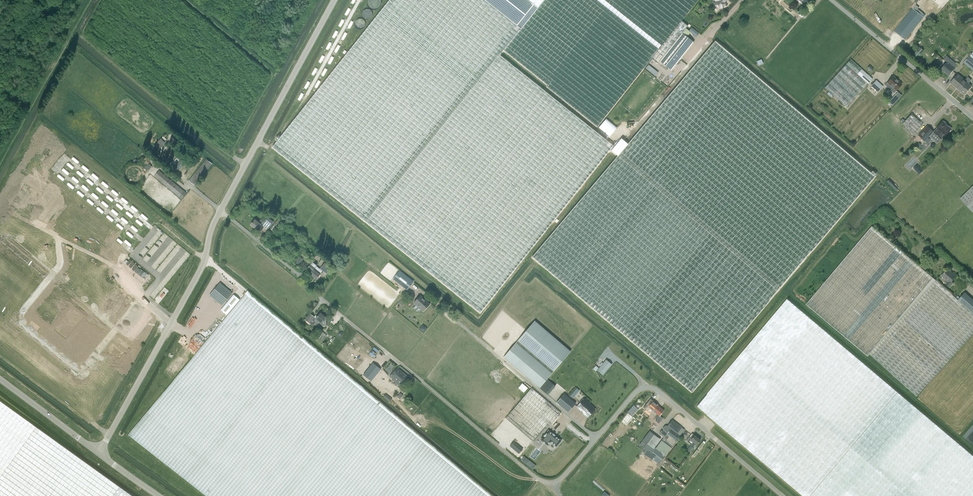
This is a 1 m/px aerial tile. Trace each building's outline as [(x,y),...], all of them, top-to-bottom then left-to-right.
[(698,0),(390,0),(272,147),(480,313),(613,146),(500,55),(503,51),(504,51),(531,72),(548,86),(547,87),(597,127),(651,58),(658,63),(659,61),(671,71),(677,64),(681,58),(694,42),(682,33),(686,28),(688,26),(681,21),(698,0)] [(369,2),(372,4),(371,5),(374,9),(380,3),(378,0),(372,0),(369,2)] [(720,8),(721,7),(722,8),(725,4),(724,3),(727,0),(714,0),(716,1),(714,4),(720,8)] [(735,8),(738,4),(734,2),(729,10),(732,12),(734,8),(735,8)] [(905,40),(909,36),(925,15),(923,13),(921,15),(913,9),(895,31),(905,40)] [(689,30),(691,32),(697,36),(699,33),(692,27),(690,30),(689,30)] [(707,35),(528,257),(694,391),(873,169),(707,35)] [(920,46),(913,53),(918,58),(925,50),(920,46)] [(963,63),(972,71),(972,52),(971,55),(971,54),(963,63)] [(955,68),(958,64),(947,56),(943,59),(947,62),(940,70),(949,76),(955,68)] [(872,79),(851,59),(824,88),(846,107),(872,79)] [(656,76),(659,72),(649,65),(646,68),(656,76)] [(968,77),(965,81),(958,74),(951,83),(964,95),(972,86),(969,84),(972,80),(968,77)] [(893,76),(887,83),(896,91),(902,84),(893,76)] [(882,86),(876,80),(872,86),(878,91),(882,86)] [(923,125),(911,114),(902,123),(914,134),(923,125)] [(599,128),(609,137),(610,137),(616,129),(617,128),(606,119),(599,128)] [(943,121),(933,132),(941,139),(951,129),(943,121)] [(927,126),(918,136),(924,141),(933,132),(927,126)] [(158,151),(166,143),(161,139),(154,146),(158,151)] [(174,165),(179,170),(187,161),(182,157),(174,165)] [(194,186),(213,165),(206,159),(189,181),(194,186)] [(920,174),(924,170),(918,164),(914,168),(920,174)] [(187,193),(185,192),(159,171),(154,177),(180,197),(182,199),(187,193)] [(896,190),(899,187),(890,179),(887,181),(896,190)] [(960,199),(972,212),(972,186),(960,199)] [(92,192),(84,202),(136,244),(144,235),(92,192)] [(264,220),(263,222),(261,220),(259,223),(255,220),(251,225),(256,230),(261,224),(261,225),(267,230),(273,222),(268,217),(265,221),(264,220)] [(868,356),(870,354),(892,374),(917,396),(949,360),(972,333),(972,300),(964,293),(958,300),(936,280),(936,281),(871,226),(806,304),(868,356)] [(316,279),(323,271),(317,266),(318,265),(313,261),(307,268),(311,271),(309,274),(314,277),(313,278),(315,279),(316,279)] [(325,262),(320,269),(327,274),(332,268),(325,262)] [(947,269),(941,276),(948,282),(945,284),(949,288),(953,283),(951,282),(955,277),(950,273),(951,272),(947,269)] [(407,290),(414,281),(400,270),(393,279),(407,290)] [(220,283),(209,295),(222,305),(232,293),(220,283)] [(121,290),(104,311),(113,319),(130,298),(121,290)] [(248,290),(128,435),(206,495),(494,495),(248,290)] [(234,294),(221,310),(227,315),(240,299),(234,294)] [(430,304),(420,295),(414,302),(423,311),(430,304)] [(787,299),(697,406),(804,495),(972,495),(972,456),(787,299)] [(546,379),(539,388),(547,394),(555,386),(558,388),(587,354),(575,344),(584,335),(548,305),(536,319),(571,349),(574,346),(576,347),(548,380),(546,379)] [(206,319),(208,320),(217,310),(215,309),(206,319)] [(321,323),(320,324),(321,326),(327,326),(326,319),(326,318),(320,313),(316,319),(314,318),(314,317),(310,313),(304,319),(309,323),(313,326),(315,322),(316,323),(318,321),(321,323)] [(538,388),(539,388),(546,379),(570,351),(534,321),(503,358),(538,388)] [(390,374),(397,367),(390,360),(383,368),(390,374)] [(597,370),(602,375),(611,365),(606,360),(597,370)] [(381,369),(376,365),(369,374),(375,378),(381,369)] [(398,369),(392,375),(397,380),(396,382),(400,385),(407,376),(398,369)] [(518,427),(531,439),(533,440),(547,424),(549,427),(561,413),(539,395),(532,388),(531,389),(507,417),(518,427)] [(580,390),(577,388),(570,396),(573,398),(580,390)] [(563,393),(555,402),(567,412),(575,404),(563,393)] [(651,414),(657,405),(658,405),(650,399),(643,408),(651,414)] [(584,400),(578,407),(587,415),(593,409),(584,400)] [(0,401),(0,495),(132,495),(0,401)] [(634,404),(628,412),(633,416),(639,408),(634,404)] [(663,410),(657,405),(651,414),(654,416),(656,414),(659,416),(663,410)] [(671,429),(668,433),(676,440),(679,436),(676,434),(681,427),(672,420),(667,426),(671,429)] [(676,440),(668,433),(663,430),(661,433),(659,431),(657,433),(659,435),(660,434),(664,437),(656,448),(665,455),(676,440)] [(541,440),(547,445),(550,441),(556,446),(560,441),(548,431),(542,438),(542,437),(541,438),(542,439),(541,440)] [(642,441),(647,445),(647,444),(648,444),(647,443),(654,435),(654,434),(649,431),(643,439),(643,440),(642,441)] [(686,441),(694,447),(700,440),(692,433),(690,435),(686,441)] [(551,459),(555,461),(560,454),(556,452),(551,459)]
